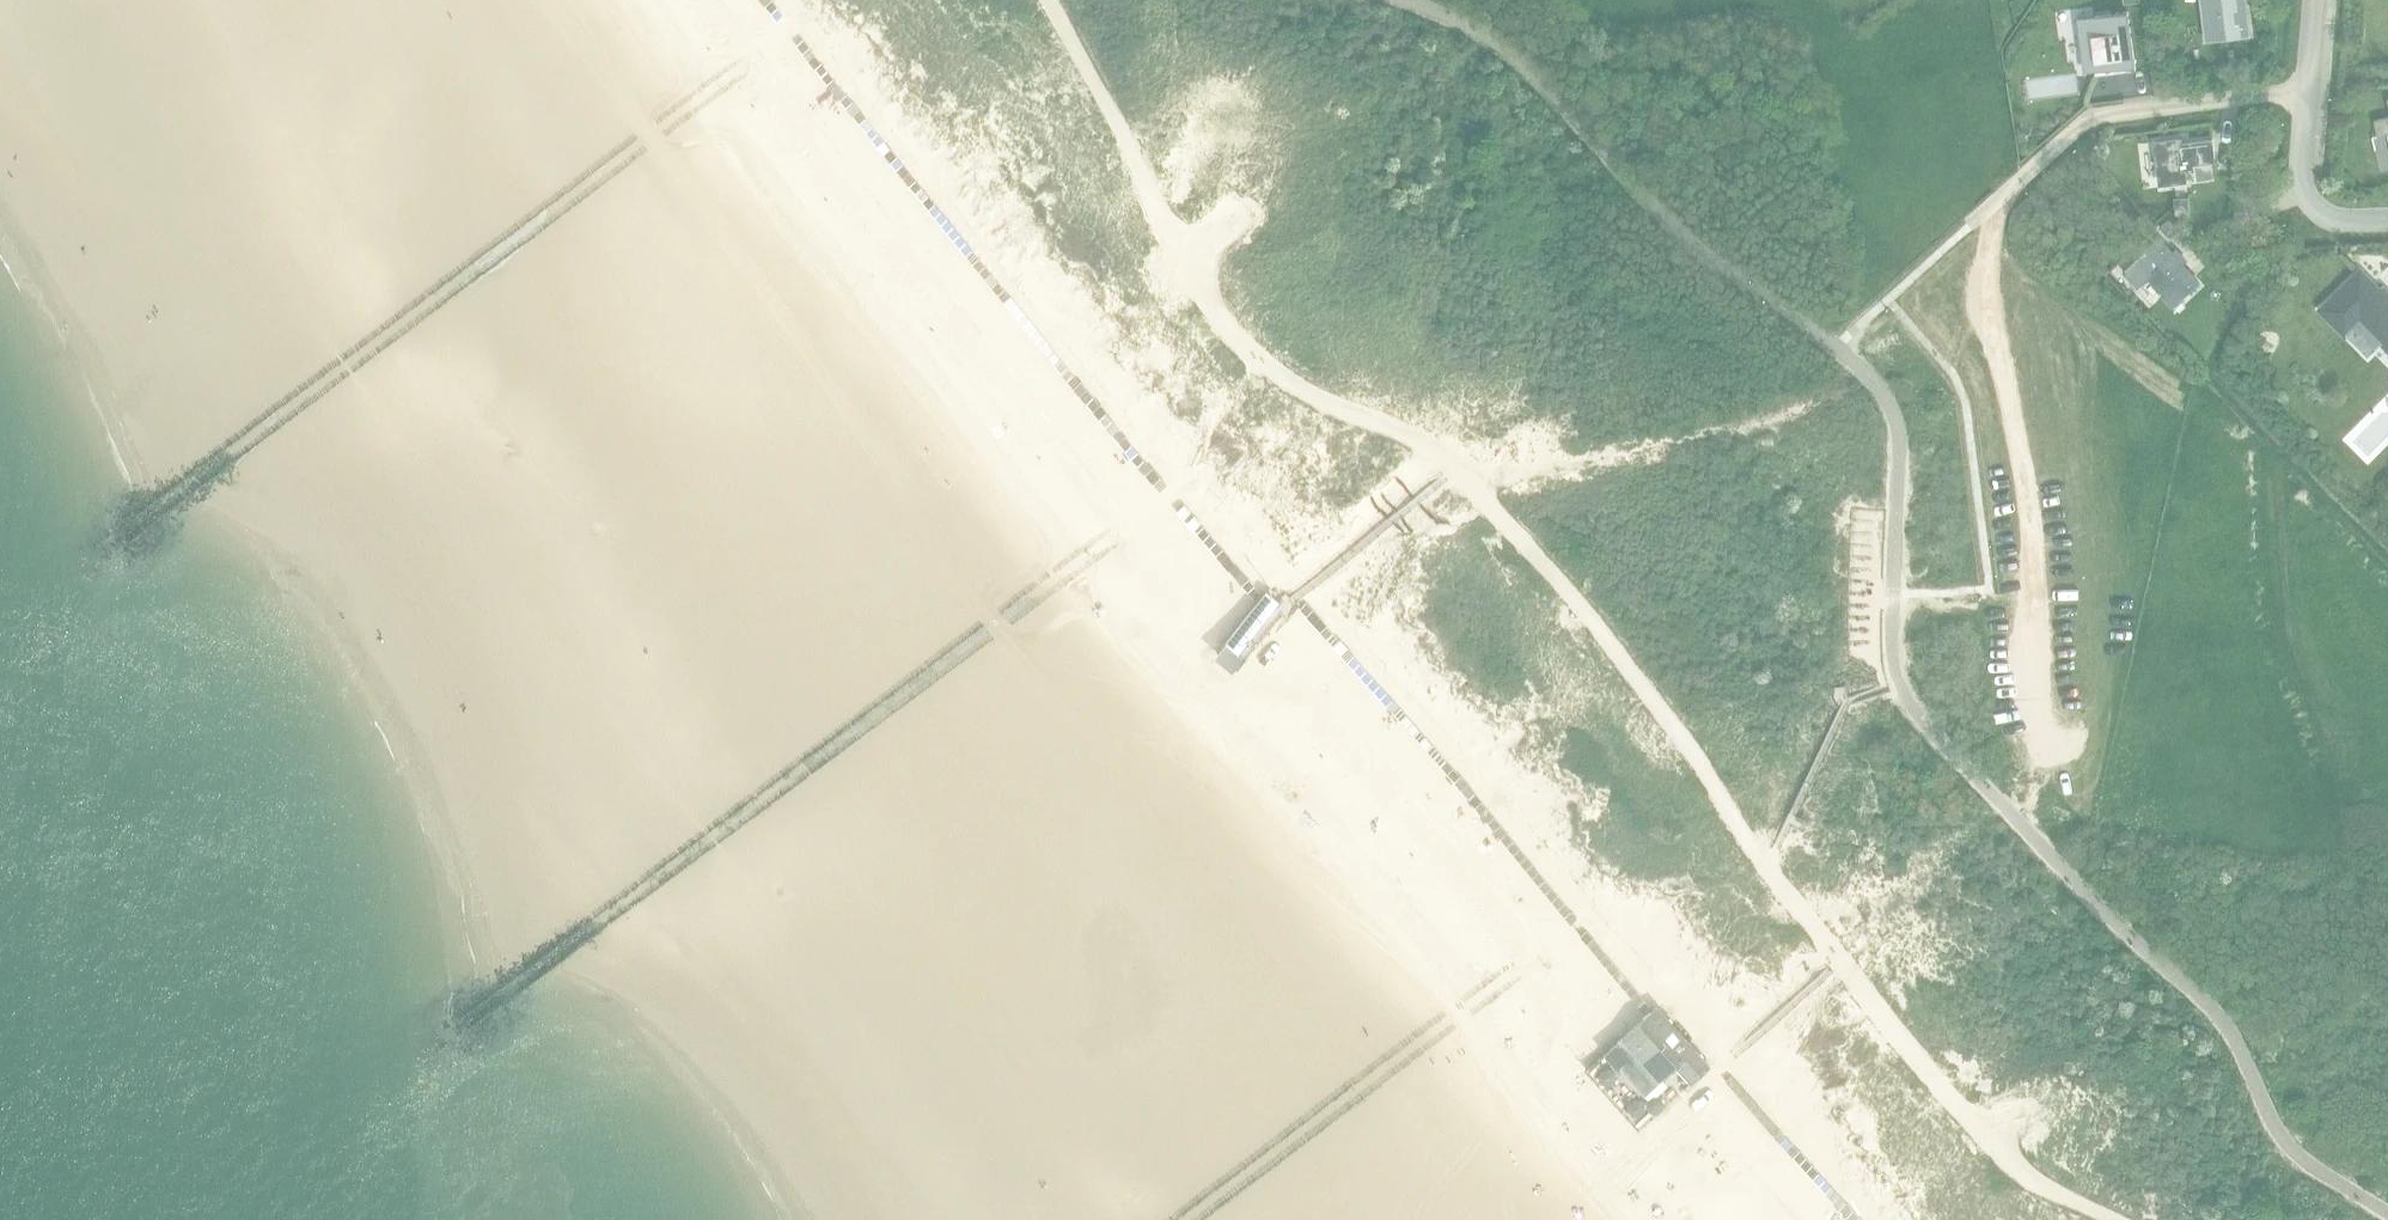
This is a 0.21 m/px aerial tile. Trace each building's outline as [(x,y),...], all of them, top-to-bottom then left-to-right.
[(2250,35),(2246,0),(2201,0),(2207,41),(2250,35)] [(2128,11),(2077,18),(2083,60),(2087,60),(2089,72),(2117,68),(2118,73),(2136,70),(2128,11)] [(2375,120),(2379,135),(2387,133),(2387,117),(2375,120)] [(2185,164),(2215,160),(2212,140),(2182,144),(2181,138),(2159,141),(2165,178),(2186,175),(2185,164)] [(2162,296),(2172,307),(2199,281),(2182,264),(2186,260),(2176,249),(2148,276),(2165,293),(2162,296)] [(2387,337),(2387,290),(2383,286),(2378,290),(2360,272),(2322,310),(2338,325),(2351,311),(2382,342),(2387,337)] [(1276,605),(1264,595),(1248,615),(1234,631),(1246,641),(1276,605)] [(1656,1005),(1620,1036),(1658,1079),(1675,1064),(1691,1082),(1709,1065),(1656,1005)]
